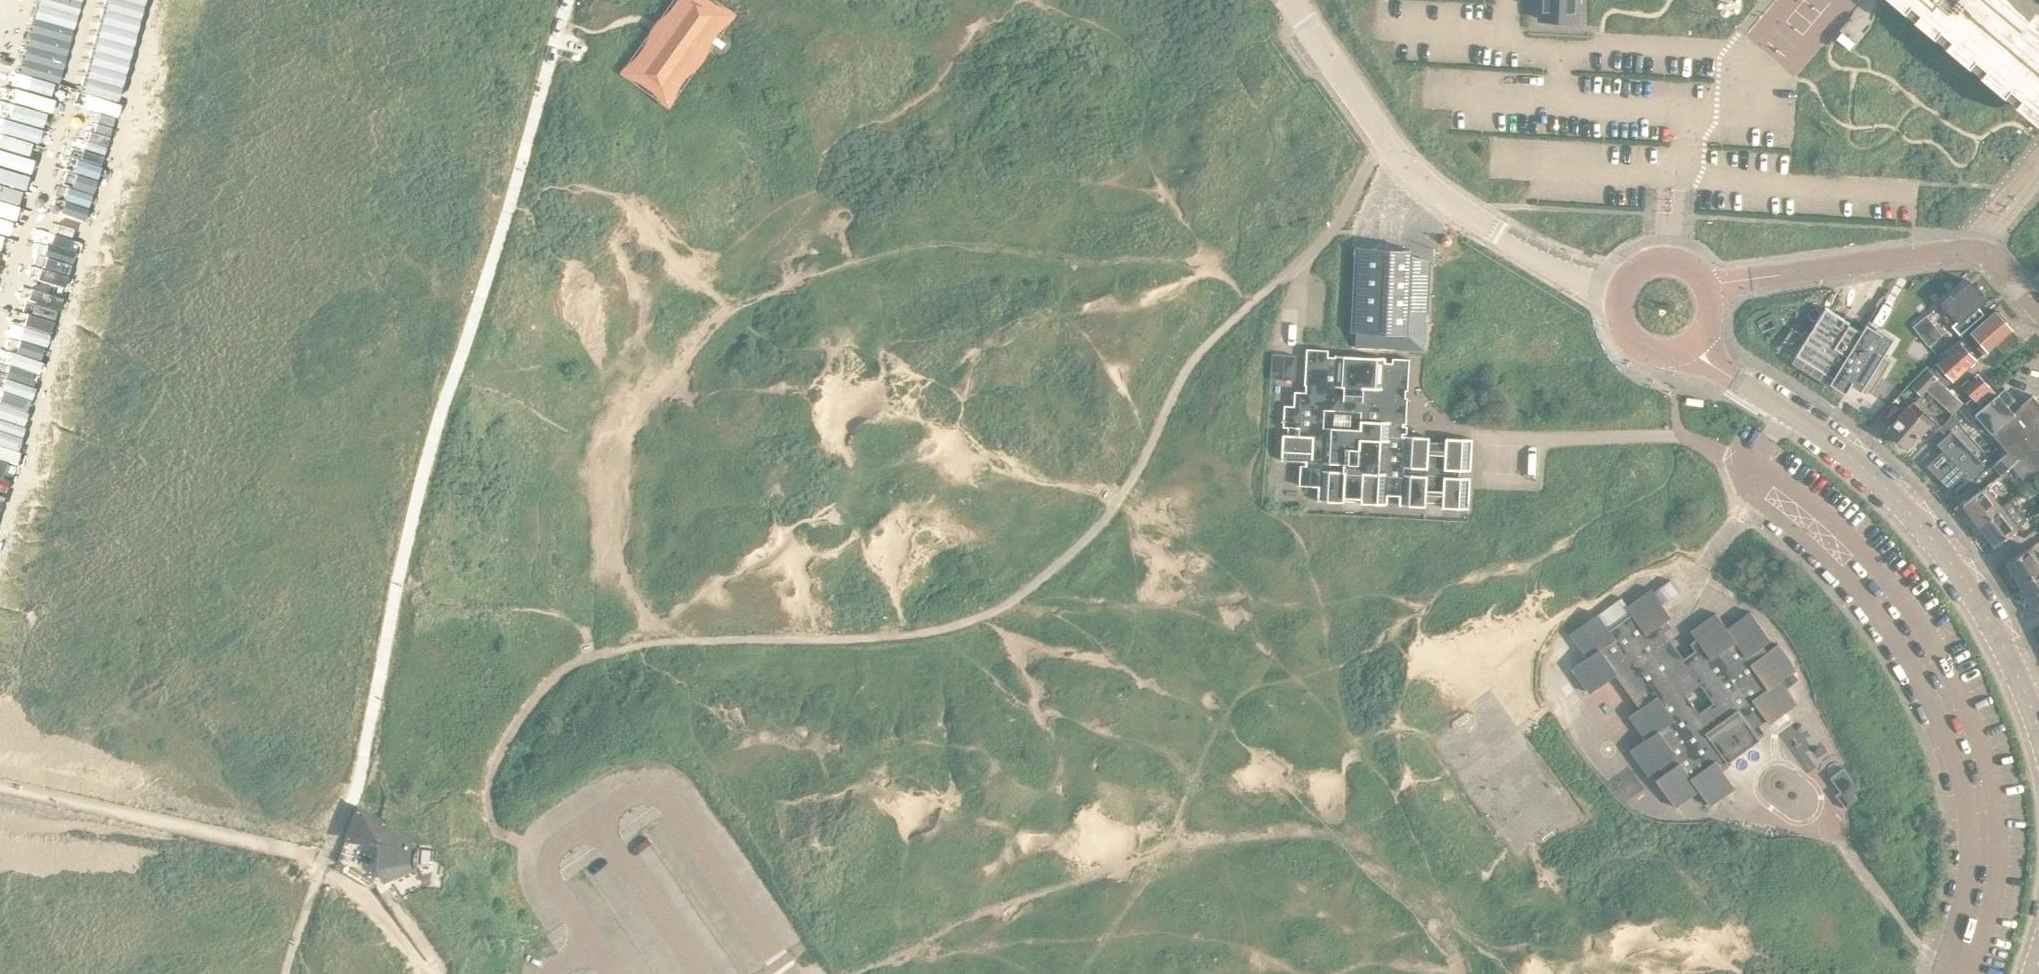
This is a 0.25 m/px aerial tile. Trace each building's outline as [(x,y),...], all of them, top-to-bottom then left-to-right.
[(17,69),(56,80),(78,0),(36,0),(17,69)] [(79,86),(114,97),(141,0),(102,0),(79,86)] [(631,72),(665,96),(725,14),(706,0),(683,0),(631,72)] [(1539,1),(1540,1),(1539,18),(1575,20),(1576,3),(1577,3),(1577,1),(1576,1),(1576,0),(1539,0),(1539,1)] [(1894,2),(1903,10),(1909,3),(1910,3),(1917,10),(1912,17),(1933,34),(1939,27),(1949,36),(1943,43),(1968,64),(1974,57),(1984,65),(1978,72),(2003,93),(2009,86),(2019,94),(2013,101),(2014,103),(2029,115),(2030,116),(2038,122),(2038,121),(2038,14),(2031,8),(2025,15),(2008,0),(1892,0),(1894,2)] [(52,98),(56,86),(18,74),(14,86),(52,98)] [(65,201),(87,208),(99,172),(98,171),(108,143),(86,136),(65,201)] [(11,229),(12,229),(20,198),(0,193),(0,273),(11,229)] [(51,233),(37,279),(65,288),(79,242),(51,233)] [(1423,349),(1428,259),(1409,253),(1409,248),(1401,248),(1401,250),(1376,249),(1376,247),(1371,246),(1371,248),(1359,248),(1359,246),(1355,246),(1351,329),(1355,330),(1354,345),(1423,349)] [(1974,287),(1967,279),(1934,307),(1940,315),(1947,308),(1958,320),(1983,298),(1982,296),(1983,292),(1978,286),(1974,287)] [(53,302),(23,296),(15,334),(16,334),(8,377),(3,376),(0,392),(0,427),(26,432),(53,302)] [(1832,377),(1860,331),(1847,323),(1848,321),(1824,306),(1795,354),(1832,377)] [(1934,307),(1924,315),(1939,335),(1949,327),(1940,315),(1934,307)] [(1986,348),(1987,349),(1994,342),(2010,328),(2011,327),(2003,319),(2005,318),(1998,310),(1997,312),(1994,309),(1970,331),(1977,338),(1972,342),(1981,353),(1986,348)] [(1939,335),(1924,315),(1912,325),(1921,337),(1927,332),(1933,339),(1939,335)] [(1832,376),(1828,382),(1844,392),(1849,384),(1859,391),(1862,387),(1869,392),(1889,360),(1881,355),(1893,336),(1876,325),(1874,328),(1865,322),(1860,330),(1860,331),(1832,377),(1832,376)] [(1778,346),(1793,354),(1805,332),(1790,324),(1778,346)] [(2018,336),(2010,328),(1994,342),(2002,351),(2018,336)] [(1974,358),(1959,341),(1935,362),(1927,369),(1936,377),(1945,386),(1951,379),(1974,358)] [(1469,469),(1471,438),(1445,436),(1444,441),(1428,441),(1428,435),(1401,434),(1401,422),(1405,422),(1406,396),(1404,396),(1404,389),(1406,389),(1408,357),(1391,356),(1391,361),(1384,361),(1384,356),(1334,354),(1334,356),(1327,356),(1327,348),(1305,347),(1303,383),(1312,384),(1311,391),(1293,390),(1293,404),(1283,404),(1282,418),(1280,418),(1280,420),(1282,421),(1282,425),(1287,426),(1287,433),(1282,432),(1280,459),(1305,460),(1305,464),(1299,463),(1298,484),(1317,485),(1316,499),(1343,501),(1343,496),(1360,496),(1359,502),(1424,505),(1425,500),(1441,501),(1441,506),(1467,507),(1469,476),(1454,475),(1454,468),(1469,469)] [(1271,353),(1270,377),(1292,378),(1294,354),(1271,353)] [(1927,369),(1911,385),(1920,393),(1925,388),(1929,392),(1925,395),(1930,399),(1933,396),(1950,412),(1961,401),(1945,386),(1936,377),(1927,369)] [(1967,378),(1960,384),(1972,396),(1965,402),(1972,410),(1993,391),(1979,374),(1970,382),(1967,378)] [(2004,387),(1988,401),(2003,419),(2019,404),(2004,387)] [(2032,394),(2019,404),(2003,419),(1988,401),(1974,413),(1975,414),(1970,418),(1981,430),(1985,426),(2005,449),(2007,450),(2018,457),(2034,467),(2038,470),(2038,402),(2032,394)] [(1912,400),(1887,428),(1906,445),(1917,433),(1924,439),(1939,424),(1928,414),(1923,420),(1917,415),(1923,409),(1912,400)] [(1936,429),(1942,435),(1955,423),(1949,417),(1936,429)] [(1949,456),(1933,472),(1947,487),(1964,472),(1969,477),(1983,463),(1950,429),(1935,443),(1949,456)] [(2011,463),(2018,457),(2007,450),(1992,464),(2000,473),(2009,465),(2011,463)] [(2034,467),(2018,457),(2011,463),(2009,465),(2021,479),(2034,467)] [(1985,485),(1961,503),(1977,524),(2001,506),(1985,485)] [(1977,524),(1993,544),(2026,519),(2010,498),(2001,506),(1977,524)] [(2005,561),(2018,583),(2038,570),(2038,557),(2037,558),(2030,545),(2005,561)] [(2018,583),(2032,605),(2038,601),(2038,570),(2018,583)] [(1668,578),(1652,590),(1661,603),(1678,592),(1668,578)] [(1597,613),(1597,612),(1569,632),(1586,656),(1570,667),(1588,692),(1615,673),(1639,706),(1628,714),(1645,737),(1629,749),(1647,773),(1658,766),(1662,772),(1654,778),(1674,805),(1698,789),(1709,804),(1734,786),(1715,760),(1721,755),(1725,761),(1758,738),(1751,728),(1765,718),(1768,722),(1796,702),(1779,678),(1795,667),(1777,642),(1766,650),(1761,644),(1769,638),(1749,610),(1726,627),(1715,612),(1690,629),(1700,644),(1682,657),(1658,624),(1670,615),(1650,587),(1626,605),(1620,596),(1597,613)] [(1842,766),(1829,776),(1839,790),(1834,793),(1844,807),(1848,804),(1857,798),(1853,792),(1858,788),(1842,766)] [(381,821),(358,805),(346,835),(353,838),(381,840),(379,864),(385,878),(417,864),(419,847),(381,821)]
